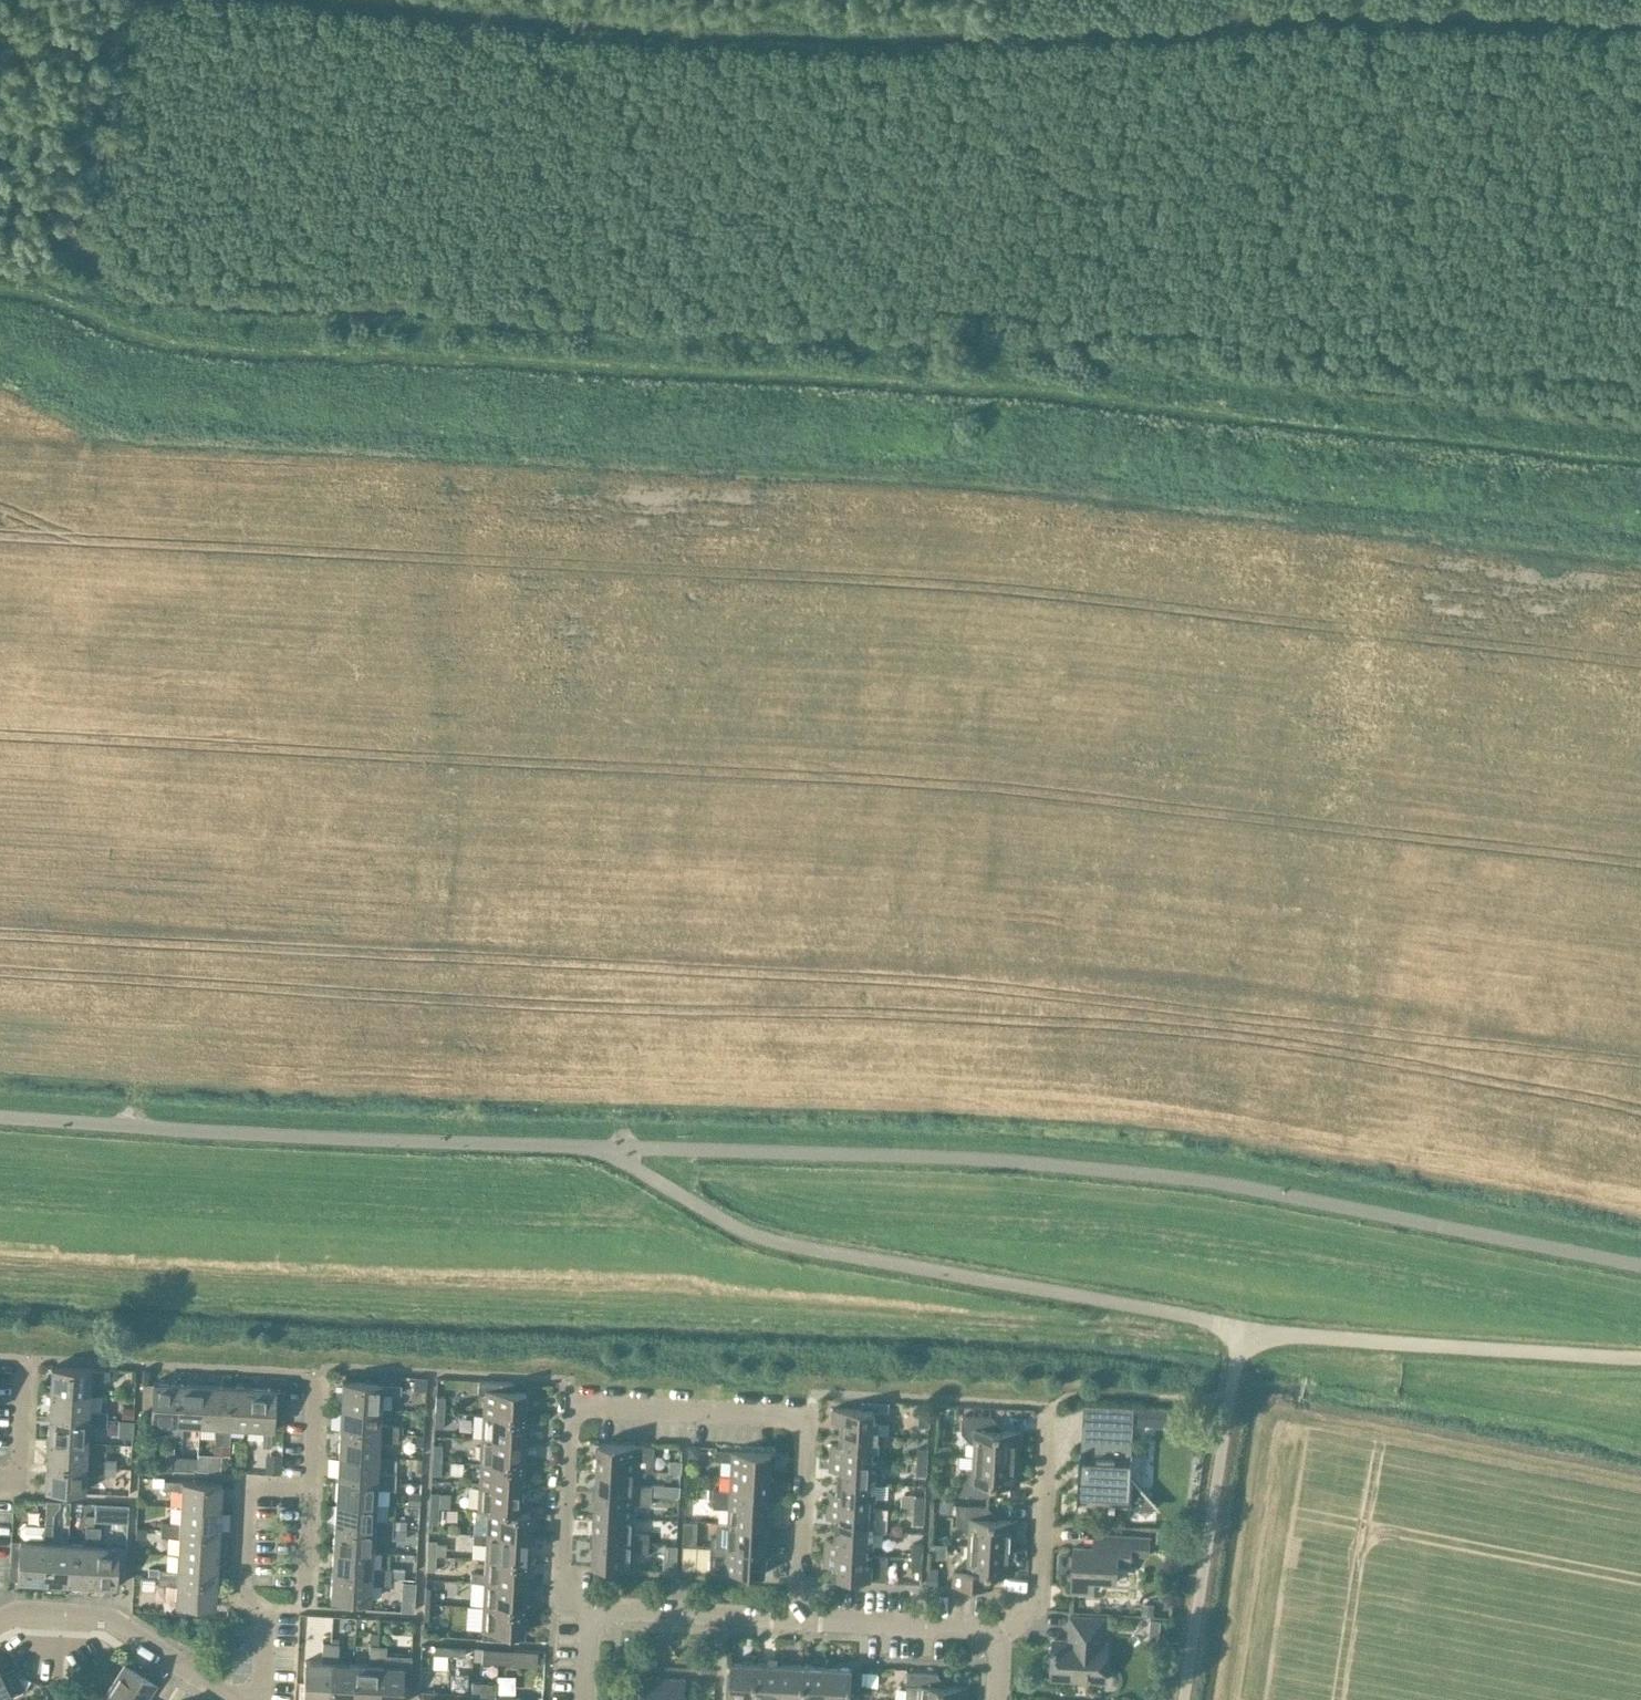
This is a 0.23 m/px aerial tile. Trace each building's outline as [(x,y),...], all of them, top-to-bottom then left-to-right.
[(49,1391),(88,1394),(89,1377),(108,1378),(109,1369),(51,1366),(49,1391)] [(340,1405),(380,1407),(381,1392),(401,1393),(402,1384),(399,1384),(400,1375),(378,1373),(378,1383),(341,1380),(340,1405)] [(483,1413),(523,1415),(524,1391),(512,1390),(512,1381),(478,1379),(477,1393),(484,1393),(483,1413)] [(172,1440),(176,1382),(152,1381),(152,1384),(143,1384),(142,1416),(150,1417),(150,1420),(167,1421),(166,1440),(172,1440)] [(198,1423),(200,1384),(176,1382),(172,1440),(181,1441),(182,1422),(198,1423)] [(220,1454),(224,1385),(200,1384),(198,1423),(215,1424),(214,1443),(213,1443),(212,1453),(220,1454)] [(248,1425),(249,1386),(224,1385),(220,1454),(229,1454),(230,1443),(228,1443),(230,1424),(248,1425)] [(249,1386),(248,1425),(262,1426),(261,1445),(279,1446),(279,1436),(270,1435),(273,1388),(249,1386)] [(87,1410),(88,1394),(49,1391),(48,1415),(105,1418),(105,1410),(87,1410)] [(434,1410),(443,1411),(444,1396),(435,1395),(434,1410)] [(1131,1453),(1134,1406),(1083,1403),(1080,1450),(1079,1450),(1076,1504),(1077,1503),(1128,1506),(1129,1506),(1160,1508),(1160,1507),(1131,1474),(1132,1453),(1131,1453)] [(379,1423),(380,1407),(340,1405),(339,1429),(397,1433),(398,1424),(379,1423)] [(122,1406),(121,1418),(132,1419),(132,1407),(122,1406)] [(1138,1406),(1137,1424),(1153,1425),(1154,1407),(1138,1406)] [(840,1431),(879,1433),(880,1410),(834,1407),(832,1421),(841,1422),(840,1431)] [(442,1427),(443,1411),(434,1410),(433,1426),(442,1427)] [(928,1426),(929,1413),(919,1412),(919,1425),(928,1426)] [(522,1440),(523,1415),(483,1413),(481,1438),(522,1440)] [(972,1454),(1017,1457),(1018,1442),(1021,1442),(1022,1431),(992,1429),(993,1416),(963,1414),(961,1432),(971,1443),(973,1443),(972,1454)] [(105,1426),(105,1418),(48,1415),(46,1439),(86,1441),(86,1425),(105,1426)] [(117,1419),(116,1435),(131,1435),(132,1419),(117,1419)] [(397,1441),(397,1433),(339,1429),(337,1453),(377,1455),(378,1440),(397,1441)] [(877,1458),(879,1433),(840,1431),(840,1443),(831,1443),(830,1455),(877,1458)] [(520,1464),(522,1440),(481,1438),(480,1461),(520,1464)] [(85,1457),(86,1441),(46,1439),(45,1463),(114,1466),(114,1459),(85,1457)] [(598,1466),(636,1468),(636,1466),(653,1467),(654,1446),(636,1445),(600,1442),(598,1466)] [(432,1459),(440,1460),(441,1443),(432,1443),(432,1459)] [(689,1444),(688,1456),(699,1457),(700,1444),(694,1444),(689,1444)] [(917,1460),(928,1460),(928,1447),(917,1446),(917,1460)] [(161,1449),(161,1465),(171,1465),(172,1450),(161,1449)] [(731,1473),(770,1476),(771,1452),(717,1449),(716,1459),(732,1460),(731,1473)] [(233,1453),(232,1464),(244,1465),(244,1454),(233,1453)] [(376,1471),(377,1455),(337,1453),(336,1477),(395,1480),(395,1472),(376,1471)] [(173,1454),(172,1467),(180,1467),(181,1454),(173,1454)] [(1016,1473),(1017,1457),(972,1454),(972,1467),(969,1466),(959,1476),(958,1493),(989,1495),(989,1482),(1019,1484),(1019,1473),(1016,1473)] [(876,1481),(877,1458),(830,1455),(829,1469),(838,1469),(838,1479),(876,1481)] [(440,1474),(440,1460),(432,1459),(431,1474),(440,1474)] [(228,1471),(228,1461),(220,1460),(219,1471),(228,1471)] [(669,1460),(668,1471),(681,1472),(682,1460),(669,1460)] [(927,1475),(928,1460),(917,1460),(916,1474),(927,1475)] [(519,1488),(520,1464),(480,1461),(478,1486),(519,1488)] [(113,1474),(114,1466),(45,1463),(43,1487),(83,1489),(84,1472),(113,1474)] [(636,1484),(636,1468),(598,1466),(597,1490),(651,1493),(652,1485),(636,1484)] [(769,1500),(770,1476),(731,1473),(730,1488),(714,1487),(713,1496),(769,1500)] [(151,1476),(151,1485),(162,1486),(162,1479),(163,1476),(151,1476)] [(394,1488),(395,1480),(336,1477),(334,1500),(374,1503),(375,1487),(394,1488)] [(164,1479),(164,1488),(181,1489),(180,1505),(219,1507),(221,1482),(181,1480),(164,1479)] [(875,1505),(876,1481),(838,1479),(837,1490),(828,1490),(827,1503),(875,1505)] [(933,1494),(932,1496),(946,1496),(947,1483),(933,1482),(933,1494)] [(651,1493),(651,1494),(679,1495),(680,1484),(652,1483),(652,1485),(651,1493)] [(518,1510),(519,1488),(478,1486),(477,1509),(488,1510),(518,1510)] [(703,1486),(702,1496),(713,1496),(714,1487),(703,1486)] [(651,1494),(651,1493),(597,1490),(596,1514),(634,1516),(635,1502),(651,1503),(651,1494)] [(429,1506),(438,1507),(439,1491),(430,1491),(429,1506)] [(408,1492),(407,1503),(419,1504),(420,1492),(408,1492)] [(914,1507),(925,1508),(926,1495),(915,1494),(914,1507)] [(767,1523),(769,1500),(713,1496),(713,1506),(729,1507),(729,1521),(767,1523)] [(374,1518),(374,1503),(334,1500),(333,1524),(392,1528),(392,1527),(393,1520),(374,1518)] [(874,1529),(875,1505),(827,1503),(826,1517),(835,1517),(835,1527),(874,1529)] [(967,1543),(1013,1545),(1013,1530),(1016,1531),(1017,1520),(987,1518),(988,1505),(958,1503),(957,1521),(966,1532),(967,1532),(967,1543)] [(161,1521),(161,1528),(218,1530),(219,1507),(180,1505),(179,1521),(161,1521)] [(93,1506),(93,1522),(108,1523),(109,1507),(93,1506)] [(437,1522),(438,1507),(429,1506),(428,1522),(437,1522)] [(924,1523),(925,1508),(914,1507),(913,1522),(924,1523)] [(486,1533),(527,1535),(528,1511),(518,1510),(488,1510),(486,1533)] [(633,1531),(634,1516),(596,1514),(594,1538),(649,1541),(649,1532),(633,1531)] [(393,1520),(392,1527),(405,1528),(406,1521),(393,1520)] [(766,1548),(767,1523),(729,1521),(728,1536),(712,1535),(711,1544),(766,1548)] [(65,1581),(67,1542),(51,1541),(52,1523),(44,1522),(44,1524),(41,1580),(65,1581)] [(41,1580),(44,1524),(24,1523),(19,1527),(19,1532),(23,1536),(23,1540),(10,1539),(8,1578),(41,1580)] [(392,1536),(392,1528),(333,1524),(332,1548),(372,1551),(373,1535),(391,1536),(392,1536)] [(89,1583),(92,1525),(85,1525),(83,1543),(67,1542),(65,1581),(89,1583)] [(92,1525),(89,1583),(114,1584),(114,1580),(123,1581),(124,1562),(125,1546),(98,1544),(100,1526),(92,1525)] [(391,1536),(391,1539),(404,1540),(405,1528),(392,1527),(392,1528),(392,1536),(391,1536)] [(872,1553),(874,1529),(835,1527),(834,1539),(825,1539),(824,1550),(872,1553)] [(161,1528),(160,1536),(178,1537),(177,1553),(217,1554),(218,1530),(161,1528)] [(1157,1529),(1156,1537),(1169,1537),(1169,1529),(1157,1529)] [(527,1535),(486,1533),(472,1533),(472,1542),(486,1543),(485,1557),(526,1559),(527,1535)] [(1148,1553),(1149,1536),(1095,1533),(1094,1537),(1088,1537),(1087,1546),(1075,1545),(1072,1589),(1093,1591),(1093,1578),(1116,1580),(1117,1564),(1130,1564),(1131,1552),(1148,1553)] [(648,1551),(649,1541),(594,1538),(593,1563),(631,1566),(632,1550),(648,1551)] [(435,1555),(446,1555),(447,1542),(445,1542),(436,1541),(436,1539),(427,1539),(426,1554),(435,1555)] [(912,1555),(922,1555),(922,1543),(912,1543),(912,1555)] [(1012,1561),(1013,1545),(967,1543),(966,1556),(965,1556),(954,1565),(953,1583),(990,1585),(992,1582),(993,1571),(1014,1573),(1015,1562),(1012,1561)] [(765,1573),(766,1548),(711,1544),(710,1570),(765,1573)] [(371,1566),(372,1551),(332,1548),(330,1572),(389,1576),(390,1567),(371,1566)] [(888,1554),(872,1553),(824,1550),(824,1564),(833,1565),(832,1576),(871,1579),(887,1579),(888,1554)] [(148,1568),(147,1576),(159,1576),(159,1577),(215,1580),(216,1571),(217,1554),(177,1553),(177,1569),(159,1568),(158,1568),(148,1568)] [(446,1555),(435,1555),(426,1554),(426,1564),(425,1569),(434,1570),(434,1568),(445,1568),(446,1555)] [(921,1570),(922,1555),(912,1555),(911,1569),(921,1570)] [(524,1583),(526,1559),(485,1557),(484,1571),(456,1570),(456,1579),(484,1580),(484,1581),(524,1583)] [(663,1559),(663,1569),(675,1570),(676,1570),(677,1560),(676,1560),(663,1559)] [(390,1567),(389,1576),(403,1576),(404,1567),(390,1566),(390,1567)] [(926,1567),(926,1583),(938,1583),(938,1567),(926,1567)] [(389,1584),(389,1576),(330,1572),(329,1597),(344,1598),(344,1606),(367,1607),(367,1599),(369,1599),(370,1583),(389,1584)] [(159,1577),(159,1584),(176,1585),(175,1602),(214,1605),(215,1580),(159,1577)] [(400,1580),(400,1591),(414,1591),(414,1581),(400,1580)] [(523,1607),(524,1583),(484,1581),(482,1605),(523,1607)] [(424,1601),(432,1602),(433,1586),(424,1586),(424,1601)] [(431,1617),(432,1602),(424,1601),(423,1617),(431,1617)] [(1142,1602),(1142,1613),(1154,1613),(1154,1603),(1142,1602)] [(522,1632),(523,1607),(482,1605),(481,1628),(522,1632)] [(1104,1642),(1105,1618),(1071,1616),(1069,1640),(1054,1639),(1052,1677),(1104,1680),(1106,1642),(1104,1642)] [(1150,1618),(1150,1627),(1160,1628),(1160,1619),(1150,1618)] [(378,1644),(378,1632),(370,1631),(369,1644),(368,1663),(353,1662),(351,1699),(375,1699),(378,1644)] [(330,1642),(321,1641),(320,1660),(304,1659),(302,1699),(326,1699),(327,1699),(330,1642)] [(353,1662),(337,1661),(338,1642),(330,1642),(327,1699),(351,1699),(353,1662)] [(375,1699),(399,1699),(400,1682),(409,1682),(411,1653),(385,1652),(386,1645),(378,1644),(375,1699)] [(449,1654),(449,1645),(434,1644),(433,1653),(449,1654)] [(449,1645),(449,1654),(464,1655),(464,1646),(449,1645)] [(496,1662),(497,1648),(481,1647),(480,1661),(496,1662)] [(497,1648),(496,1662),(511,1663),(512,1649),(497,1648)] [(754,1698),(757,1662),(731,1661),(729,1696),(754,1698)] [(777,1699),(779,1663),(757,1662),(754,1698),(777,1699)] [(155,1682),(125,1663),(101,1699),(144,1699),(155,1682)] [(802,1664),(779,1663),(777,1699),(781,1699),(800,1699),(802,1664)] [(827,1666),(802,1664),(800,1699),(825,1699),(827,1666)] [(9,1693),(11,1698),(25,1691),(13,1666),(0,1673),(0,1697),(9,1693)] [(825,1699),(850,1699),(852,1667),(827,1666),(825,1699)] [(867,1670),(866,1684),(877,1685),(878,1671),(867,1670)] [(963,1698),(966,1698),(966,1687),(938,1685),(938,1672),(907,1670),(905,1699),(963,1699),(963,1698)] [(679,1693),(685,1693),(686,1678),(634,1675),(632,1699),(678,1699),(679,1693)] [(495,1695),(494,1695),(495,1682),(471,1680),(470,1693),(470,1699),(494,1699),(495,1695)] [(447,1692),(422,1691),(422,1699),(447,1699),(447,1692)]
